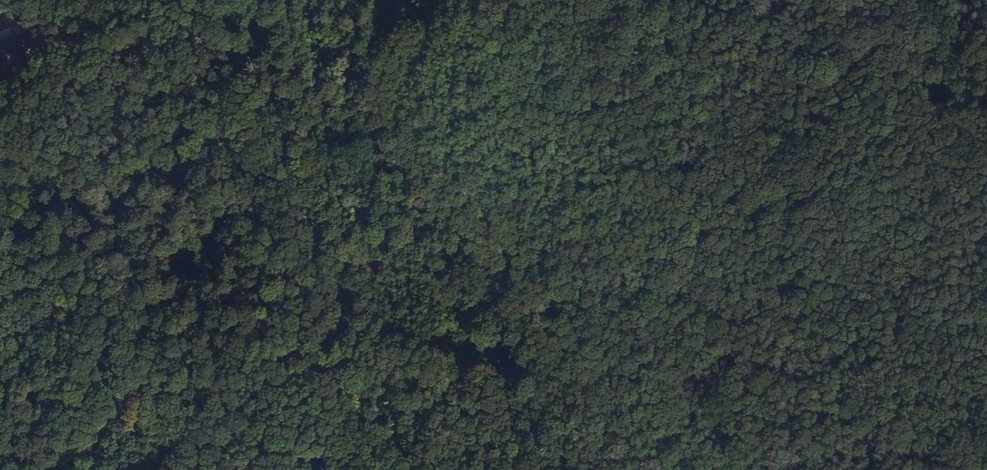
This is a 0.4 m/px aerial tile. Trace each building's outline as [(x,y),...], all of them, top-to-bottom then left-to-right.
[(6,65),(2,55),(25,46),(25,45),(27,41),(25,35),(21,36),(21,34),(0,42),(0,67),(6,65)]
